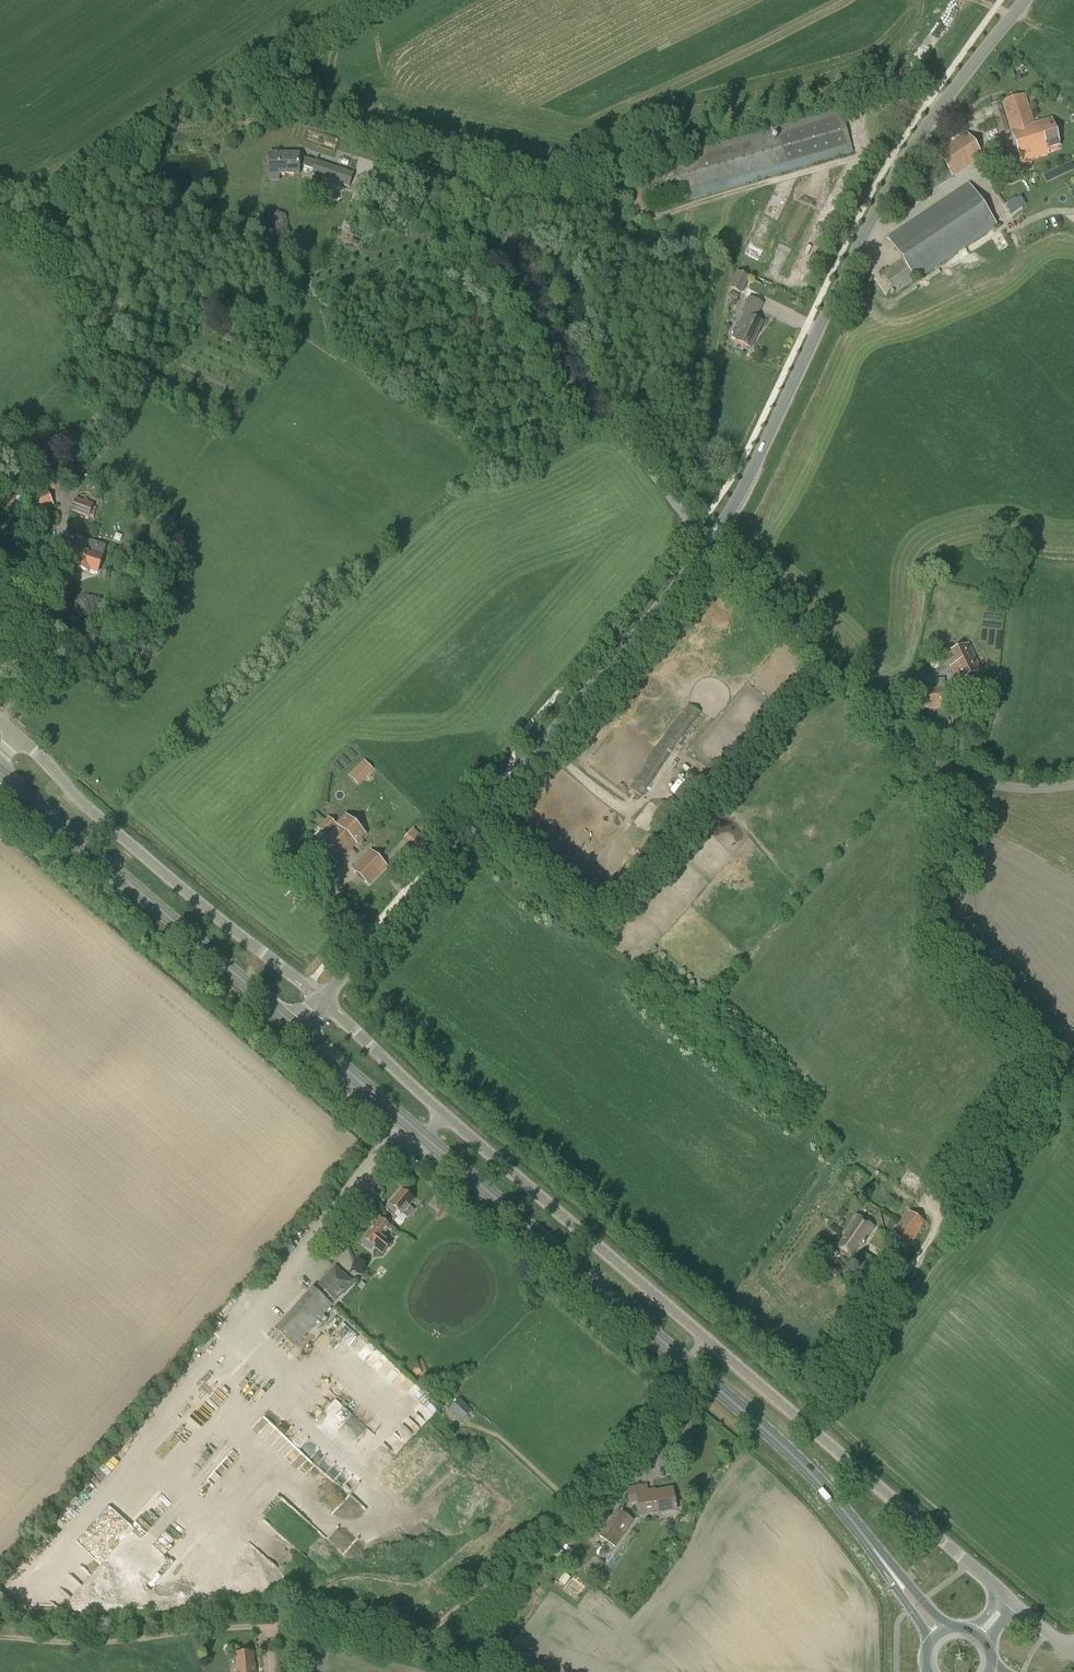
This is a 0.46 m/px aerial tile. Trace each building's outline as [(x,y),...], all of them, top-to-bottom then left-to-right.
[(1002,102),(1021,163),(1048,155),(1047,151),(1060,147),(1051,119),(1034,124),(1024,95),(1002,102)] [(992,106),(1001,133),(1009,131),(1000,103),(992,106)] [(674,155),(676,164),(685,192),(687,201),(853,153),(842,116),(840,108),(674,155)] [(983,156),(966,133),(936,155),(952,177),(983,156)] [(268,154),(268,181),(279,181),(279,174),(294,175),(294,172),(299,172),(300,154),(268,154)] [(312,174),(349,188),(354,173),(316,160),(312,174)] [(996,224),(968,183),(887,238),(901,259),(881,273),(895,293),(996,224)] [(1020,198),(1007,206),(1012,214),(1025,205),(1020,198)] [(742,294),(750,277),(737,271),(729,288),(742,294)] [(729,297),(737,301),(739,295),(731,291),(729,297)] [(742,313),(736,327),(735,326),(731,333),(733,334),(731,338),(736,340),(735,340),(750,348),(763,323),(756,319),(764,303),(750,296),(741,313),(742,313)] [(54,507),(46,488),(28,495),(37,515),(54,507)] [(93,504),(76,498),(71,511),(88,518),(93,504)] [(102,556),(106,545),(76,536),(68,564),(76,566),(75,568),(90,573),(90,570),(99,573),(104,556),(102,556)] [(946,655),(958,681),(981,671),(968,645),(946,655)] [(945,685),(924,688),(926,710),(948,707),(945,685)] [(699,714),(688,706),(630,788),(641,796),(699,714)] [(364,779),(373,769),(364,760),(354,769),(364,779)] [(685,800),(693,806),(704,793),(696,787),(685,800)] [(327,817),(322,822),(349,849),(364,834),(345,815),(335,825),(327,817)] [(664,823),(669,828),(676,819),(671,815),(664,823)] [(349,849),(322,822),(317,828),(324,836),(316,844),(335,863),(349,849)] [(369,850),(360,859),(375,875),(385,866),(369,850)] [(375,875),(360,859),(350,869),(367,884),(375,875)] [(317,899),(325,907),(331,902),(323,894),(317,899)] [(868,1150),(862,1158),(874,1166),(880,1158),(868,1150)] [(385,1209),(392,1215),(397,1210),(401,1214),(401,1213),(407,1218),(414,1211),(408,1205),(413,1200),(402,1190),(396,1196),(395,1195),(388,1203),(389,1204),(385,1209)] [(886,1239),(906,1253),(925,1223),(907,1210),(895,1227),(886,1239)] [(861,1246),(874,1228),(856,1215),(842,1234),(845,1235),(837,1248),(850,1257),(859,1245),(861,1246)] [(383,1235),(390,1226),(380,1218),(363,1238),(382,1254),(391,1242),(383,1235)] [(277,1331),(294,1346),(314,1325),(318,1328),(327,1319),(323,1315),(352,1283),(336,1268),(315,1291),(314,1290),(277,1331)] [(422,1359),(409,1364),(415,1377),(427,1371),(422,1359)] [(448,1410),(461,1423),(472,1412),(459,1399),(448,1410)] [(640,1512),(641,1517),(676,1511),(675,1506),(672,1488),(648,1493),(646,1486),(627,1489),(630,1504),(639,1503),(640,1512)] [(618,1509),(600,1537),(616,1547),(634,1520),(618,1509)] [(562,1546),(571,1553),(584,1537),(575,1530),(562,1546)] [(236,1654),(237,1666),(236,1666),(236,1671),(256,1671),(255,1664),(254,1664),(253,1653),(236,1654)]
